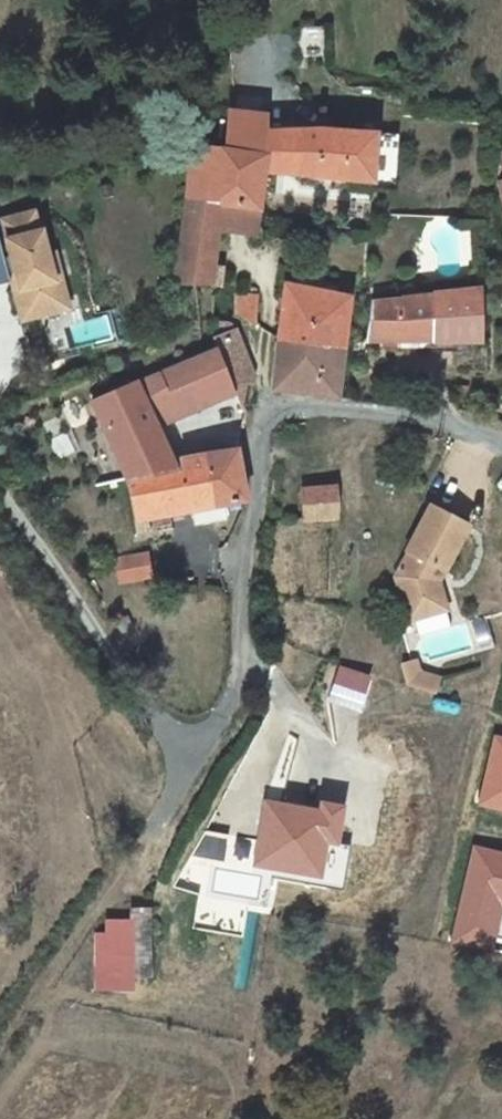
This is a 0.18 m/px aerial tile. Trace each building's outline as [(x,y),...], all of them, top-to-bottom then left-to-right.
[(372,182),(375,134),(322,130),(265,133),(267,117),(229,112),(226,149),(218,203),(258,207),(264,172),(298,175),(372,182)] [(375,134),(372,182),(394,184),(399,136),(375,134)] [(196,284),(212,283),(219,229),(220,219),(216,219),(218,203),(226,149),(192,144),(189,189),(174,284),(196,284)] [(219,229),(256,235),(257,218),(258,207),(218,203),(216,219),(220,219),(219,229)] [(0,234),(0,277),(11,275),(16,273),(20,288),(15,290),(22,319),(41,315),(38,304),(66,297),(55,252),(48,255),(42,231),(39,232),(34,212),(2,220),(5,233),(0,234)] [(48,228),(42,231),(48,255),(55,252),(48,228)] [(16,273),(11,275),(15,290),(20,288),(16,273)] [(341,350),(342,350),(350,351),(350,342),(344,343),(349,319),(351,298),(286,286),(280,340),(274,388),(338,397),(342,369),(343,360),(342,357),(341,350)] [(433,340),(367,342),(368,339),(350,342),(350,351),(342,350),(341,350),(342,357),(343,360),(342,369),(363,368),(366,350),(472,346),(472,340),(480,340),(480,290),(432,295),(433,340)] [(258,296),(236,294),(235,314),(252,325),(256,326),(256,324),(258,296)] [(368,339),(367,342),(433,340),(432,295),(402,297),(402,301),(372,303),(368,339)] [(38,304),(41,315),(69,307),(66,297),(38,304)] [(236,346),(235,335),(219,338),(217,338),(217,347),(233,385),(251,382),(238,346),(236,346)] [(248,412),(243,404),(247,400),(250,396),(251,394),(253,386),(253,381),(251,382),(233,385),(217,347),(178,363),(136,382),(92,402),(106,432),(128,479),(136,520),(139,536),(151,534),(148,518),(247,500),(238,449),(180,460),(182,467),(176,468),(158,426),(206,406),(203,399),(233,386),(240,403),(237,402),(232,424),(244,427),(248,412)] [(338,517),(338,487),(302,490),(304,520),(338,517)] [(427,600),(443,595),(439,581),(444,571),(445,571),(469,525),(432,505),(408,551),(410,552),(397,576),(409,620),(432,614),(427,600)] [(151,578),(147,555),(117,560),(121,583),(151,578)] [(427,600),(432,614),(447,609),(443,595),(427,600)] [(403,666),(409,684),(415,686),(420,672),(416,661),(403,666)] [(420,672),(415,686),(434,692),(439,678),(420,672)] [(311,866),(321,812),(265,802),(255,857),(311,866)] [(95,935),(95,981),(132,978),(147,977),(148,976),(148,912),(131,913),(131,921),(106,922),(107,934),(95,935)]
